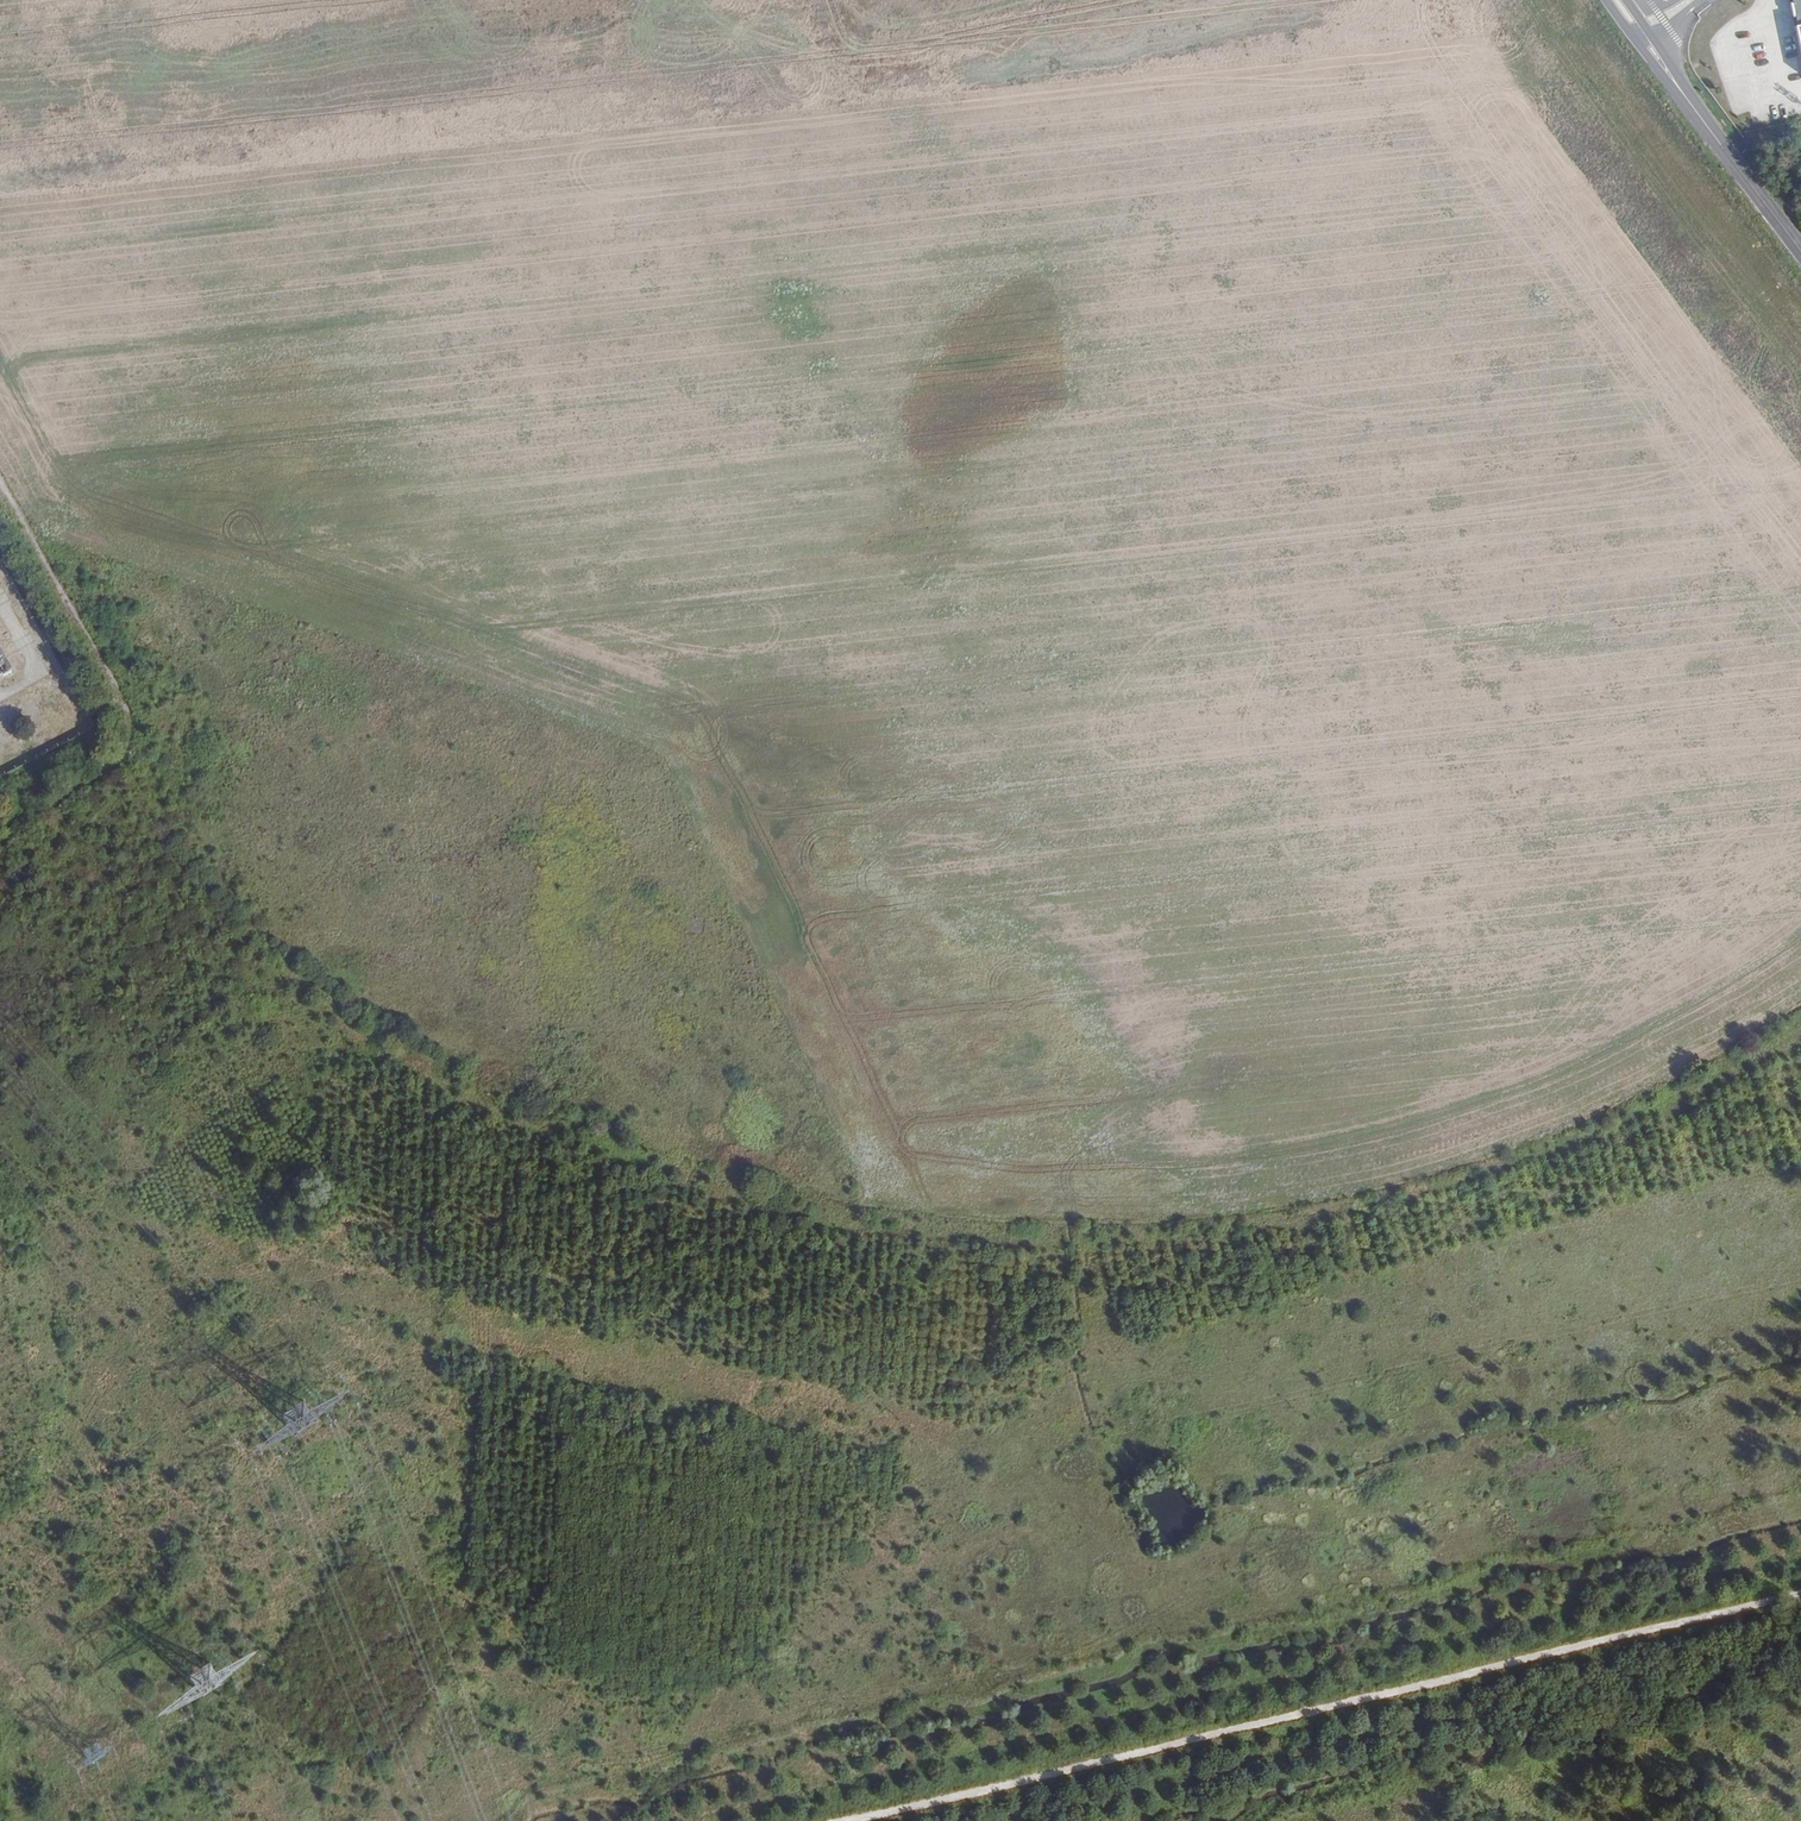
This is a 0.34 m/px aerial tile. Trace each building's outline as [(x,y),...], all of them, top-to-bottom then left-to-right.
[(1800,69),(1800,0),(1787,0),(1800,69)] [(12,664),(0,643),(0,672),(12,664)]
